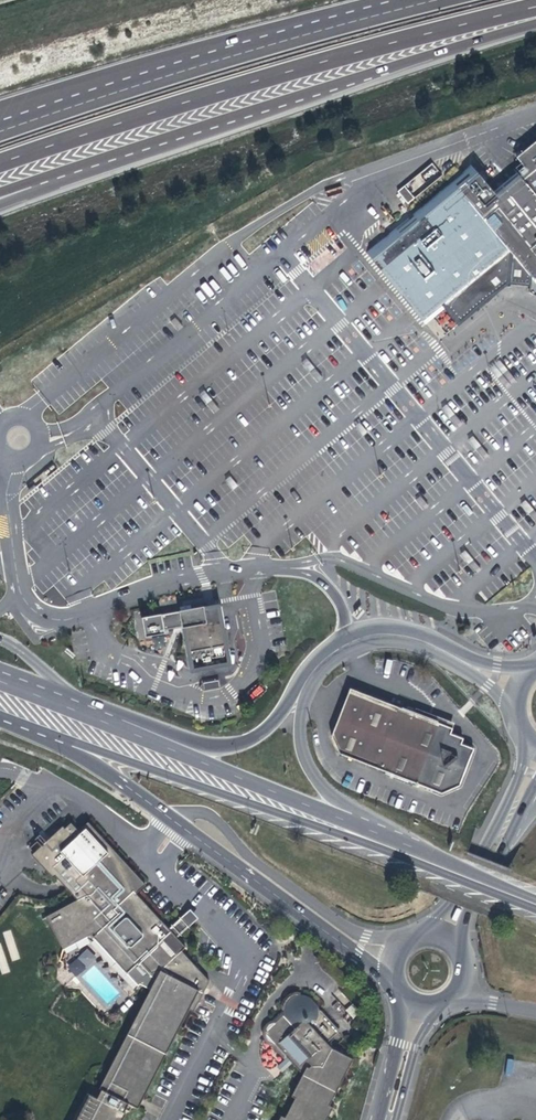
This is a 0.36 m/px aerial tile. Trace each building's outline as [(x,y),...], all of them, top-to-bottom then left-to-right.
[(508,281),(529,283),(530,290),(531,290),(535,293),(535,141),(517,156),(530,172),(499,198),(474,167),(368,253),(378,265),(401,293),(401,292),(428,324),(510,257),(508,281)] [(428,180),(438,171),(433,165),(423,174),(428,180)] [(407,204),(414,199),(405,186),(398,191),(407,204)] [(278,359),(263,341),(258,345),(273,363),(278,359)] [(516,378),(500,360),(490,369),(505,387),(516,378)] [(219,409),(205,391),(200,395),(214,413),(219,409)] [(324,415),(316,405),(311,409),(319,419),(324,415)] [(462,423),(447,405),(442,409),(457,427),(462,423)] [(488,455),(474,437),(469,441),(483,459),(488,455)] [(239,486),(230,476),(225,480),(234,490),(239,486)] [(526,500),(521,505),(535,523),(535,512),(526,500)] [(411,520),(403,510),(398,514),(406,524),(411,520)] [(463,583),(449,564),(444,568),(458,587),(463,583)] [(226,659),(217,606),(204,608),(203,604),(178,609),(161,612),(141,615),(144,635),(164,631),(164,628),(181,625),(181,626),(185,625),(192,667),(204,665),(214,663),(224,662),(226,659)] [(214,663),(204,665),(206,680),(217,678),(214,663)] [(349,690),(331,737),(340,756),(443,794),(461,786),(475,748),(462,743),(464,737),(451,732),(452,727),(440,723),(349,690)] [(56,885),(73,903),(74,902),(94,883),(116,907),(131,892),(137,887),(140,883),(116,857),(103,844),(83,821),(71,833),(63,824),(30,857),(41,869),(56,885)] [(131,892),(116,907),(94,883),(74,902),(73,903),(46,917),(63,949),(86,936),(90,943),(95,939),(102,945),(101,946),(105,950),(106,949),(109,952),(108,953),(112,956),(113,955),(118,959),(115,962),(138,985),(140,983),(151,989),(100,1088),(102,1089),(97,1098),(87,1093),(73,1119),(121,1119),(125,1113),(123,1112),(128,1102),(137,1107),(188,1009),(193,1011),(209,981),(181,951),(185,947),(175,936),(169,929),(161,921),(159,922),(131,892)] [(181,918),(169,929),(175,936),(189,924),(187,921),(182,917),(181,918)] [(87,948),(67,967),(78,978),(98,959),(87,948)] [(332,1106),(329,1105),(352,1059),(332,1048),(326,1041),(338,1030),(317,1007),(314,1003),(309,998),(307,996),(305,995),(303,994),(300,995),(300,992),(298,992),(295,992),(292,993),(290,995),(288,997),(283,1002),(280,1008),(282,1008),(283,1011),(278,1015),(273,1020),(270,1025),(267,1028),(265,1028),(264,1032),(265,1036),(266,1036),(268,1039),(270,1041),(272,1043),(275,1045),(278,1049),(280,1052),(283,1054),(287,1056),(292,1062),(303,1073),(292,1095),(296,1097),(285,1117),(281,1116),(279,1119),(325,1119),(332,1106)] [(353,1019),(359,1012),(351,1004),(345,1011),(353,1019)] [(282,1071),(292,1062),(287,1056),(277,1066),(282,1071)]
